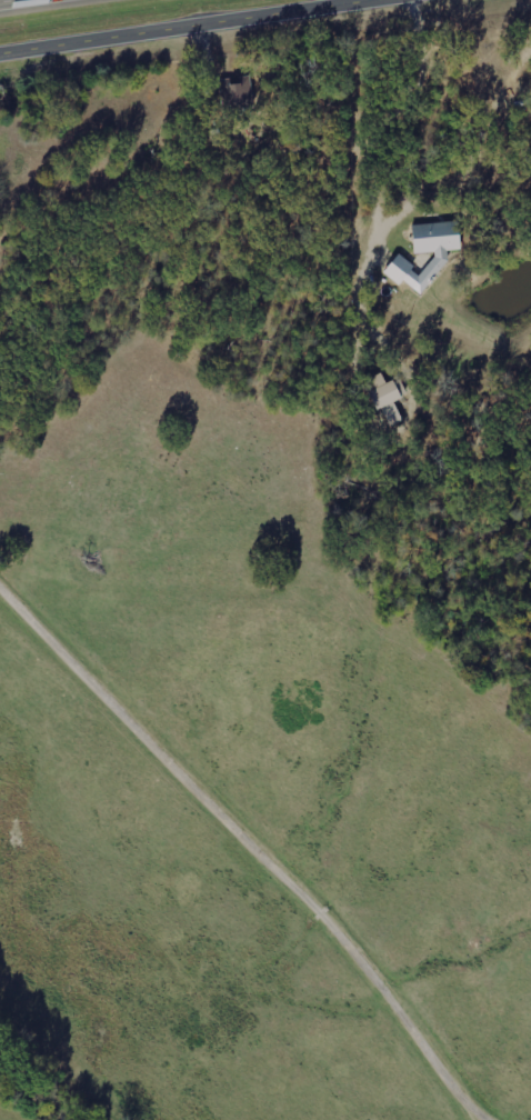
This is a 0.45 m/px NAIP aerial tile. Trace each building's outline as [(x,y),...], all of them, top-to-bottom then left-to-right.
[(220,80),(226,111),(257,105),(251,75),(220,80)] [(414,224),(416,253),(434,252),(438,254),(418,281),(416,265),(401,253),(386,273),(400,282),(407,282),(424,293),(432,282),(432,275),(440,274),(450,259),(450,250),(464,249),(462,220),(414,224)] [(373,378),(378,389),(374,391),(390,427),(405,420),(397,401),(404,398),(396,380),(388,383),(384,373),(373,378)]
